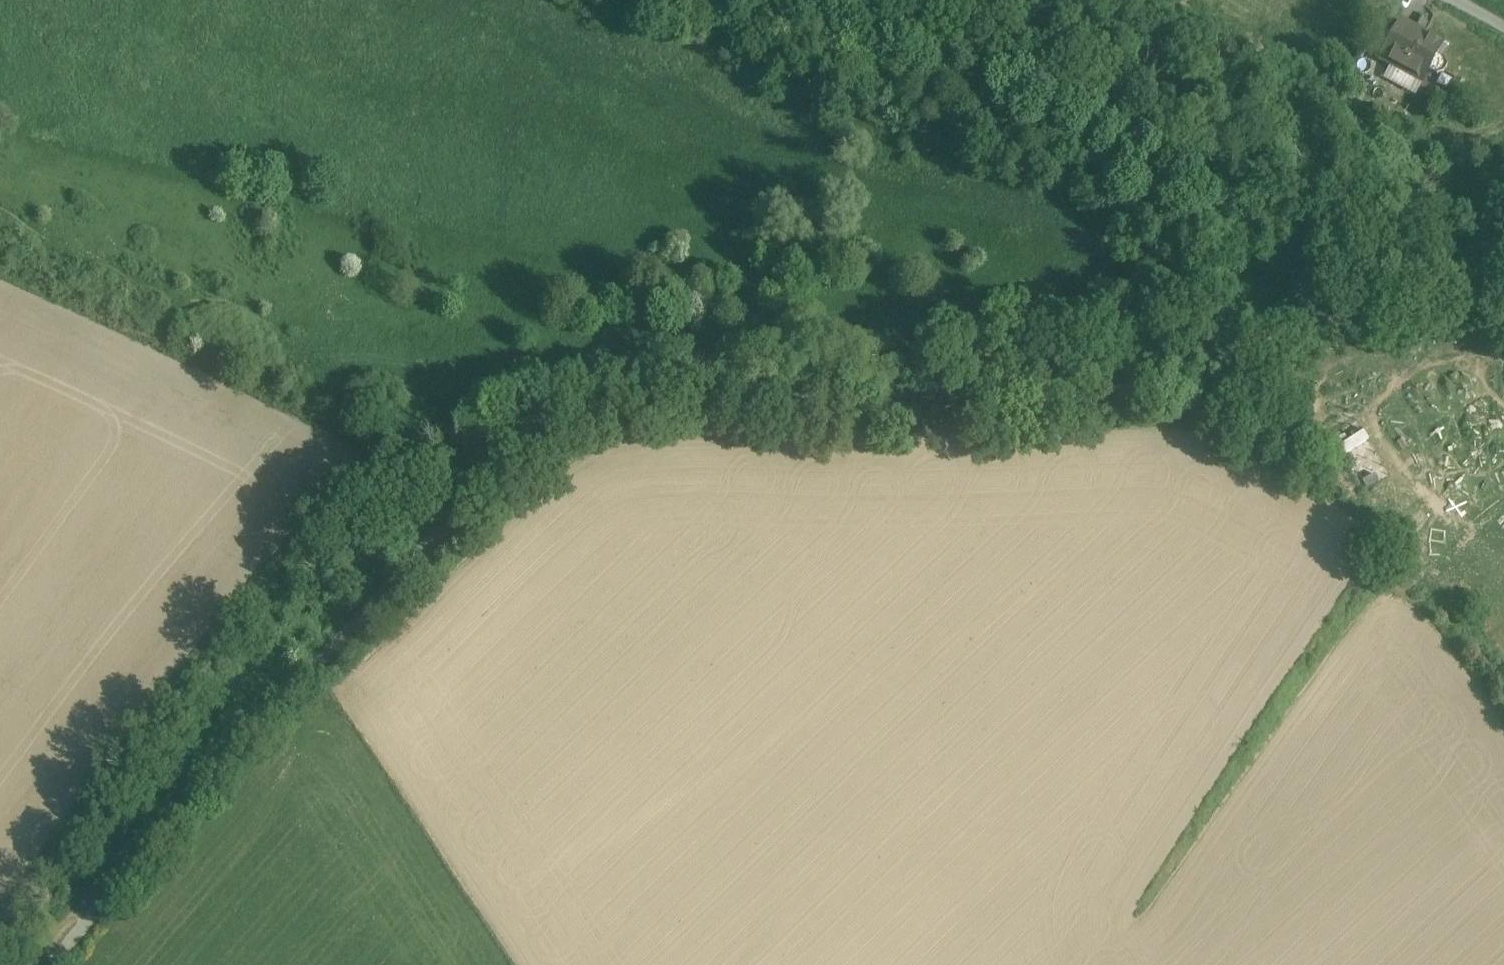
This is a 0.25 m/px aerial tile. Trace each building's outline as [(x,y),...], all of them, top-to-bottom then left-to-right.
[(1401,18),(1381,55),(1423,77),(1429,67),(1438,71),(1444,69),(1448,63),(1446,56),(1437,52),(1443,41),(1401,18)] [(1352,128),(1343,122),(1335,136),(1343,142),(1345,138),(1352,128)] [(1365,138),(1352,128),(1345,138),(1358,149),(1365,138)] [(1372,143),(1365,138),(1358,149),(1356,151),(1363,157),(1372,143)] [(1485,441),(1503,427),(1503,393),(1499,387),(1488,393),(1482,385),(1460,398),(1485,441)]
